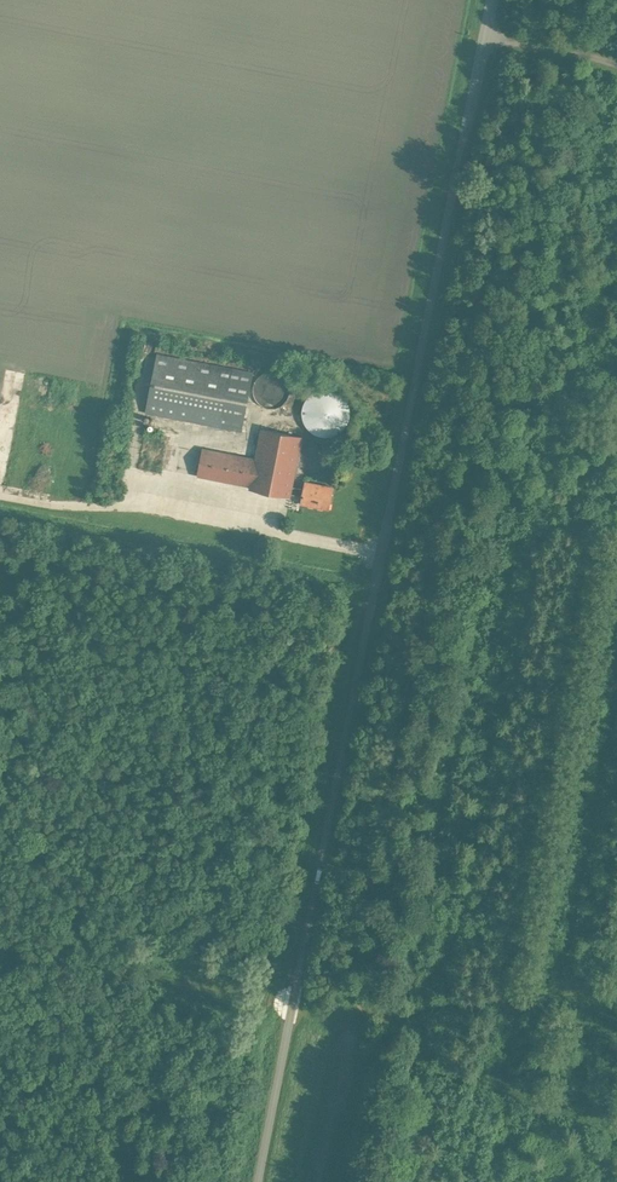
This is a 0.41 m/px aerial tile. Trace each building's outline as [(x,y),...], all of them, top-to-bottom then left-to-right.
[(159,348),(163,334),(154,331),(150,346),(159,348)] [(239,431),(251,372),(157,354),(146,413),(239,431)] [(249,488),(290,496),(290,494),(292,487),(301,437),(261,429),(255,459),(202,448),(197,476),(249,486),(249,488)] [(12,470),(14,451),(0,450),(0,469),(12,470)] [(303,489),(292,487),(290,494),(302,496),(300,504),(328,509),(333,487),(305,482),(303,489)]
